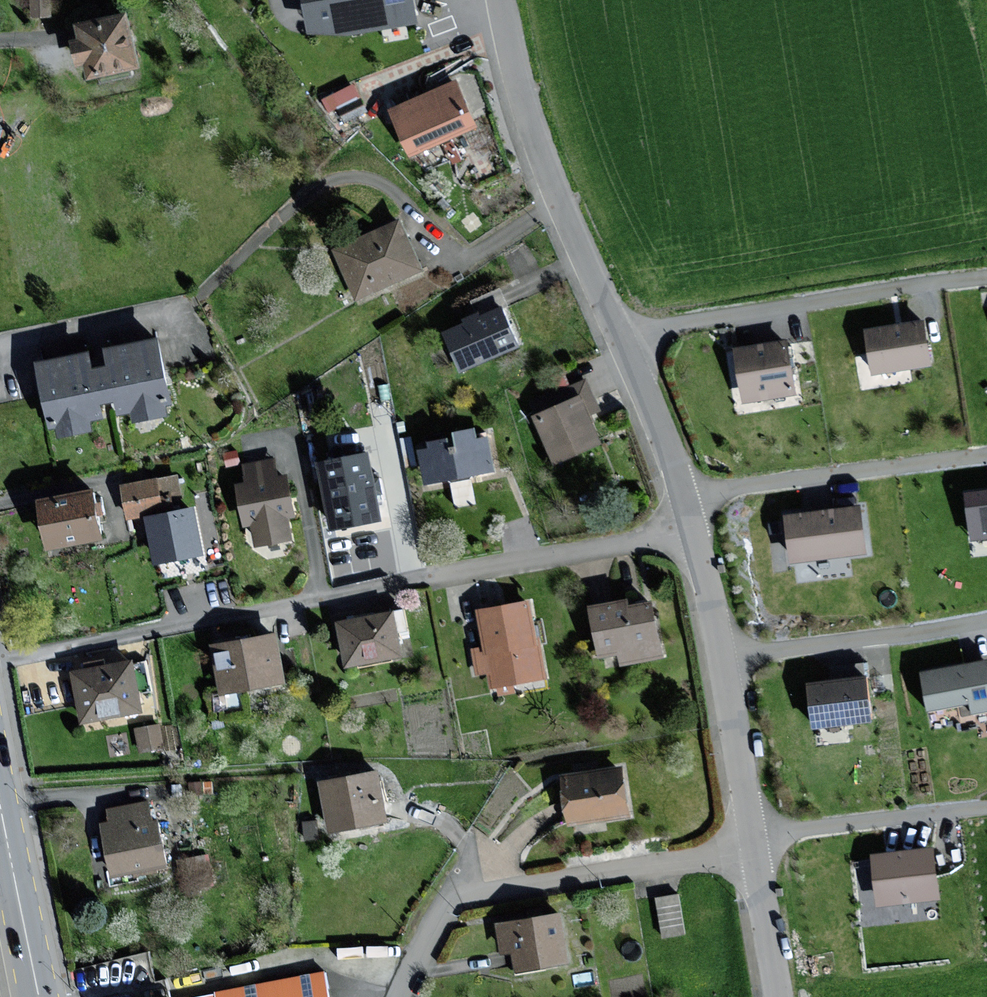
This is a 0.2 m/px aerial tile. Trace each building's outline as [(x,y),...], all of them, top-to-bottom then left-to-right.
[(29,18),(47,18),(47,0),(29,0),(29,18)] [(347,33),(411,22),(407,0),(302,0),(307,30),(347,33)] [(127,14),(72,24),(75,41),(68,42),(72,67),(82,66),(84,77),(136,68),(127,14)] [(473,131),(450,82),(387,111),(410,160),(473,131)] [(418,274),(397,224),(330,252),(352,303),(418,274)] [(498,311),(440,336),(456,373),(514,349),(498,311)] [(920,321),(863,328),(869,375),(926,367),(920,321)] [(105,366),(98,367),(104,405),(111,403),(113,414),(129,412),(131,421),(158,417),(155,401),(164,400),(155,341),(103,350),(105,366)] [(792,394),(783,342),(734,351),(743,402),(792,394)] [(96,406),(104,405),(98,367),(88,369),(85,355),(34,363),(45,431),(56,430),(57,441),(89,436),(86,419),(98,417),(96,406)] [(527,407),(532,418),(553,464),(598,444),(586,416),(597,411),(584,382),(527,407)] [(450,441),(419,445),(425,485),(492,475),(487,439),(475,441),(474,430),(449,434),(450,441)] [(367,456),(318,465),(329,530),(379,521),(367,456)] [(274,461),(241,466),(244,487),(234,488),(240,530),(250,528),(253,546),(290,540),(287,519),(293,518),(287,478),(277,479),(274,461)] [(176,477),(121,488),(126,516),(171,508),(169,498),(180,496),(176,477)] [(94,492),(37,500),(44,550),(101,542),(94,492)] [(969,496),(973,537),(986,535),(986,494),(969,496)] [(199,554),(191,509),(144,518),(152,563),(199,554)] [(856,509),(786,517),(791,562),(861,553),(856,509)] [(625,602),(589,607),(597,655),(612,653),(613,663),(658,656),(650,605),(626,609),(625,602)] [(528,603),(473,612),(480,652),(470,654),(475,679),(485,677),(487,689),(541,680),(528,603)] [(390,613),(333,625),(342,671),(400,659),(390,613)] [(277,640),(208,648),(214,694),(283,686),(277,640)] [(928,709),(969,700),(971,713),(986,710),(986,680),(983,661),(921,674),(928,709)] [(129,662),(68,673),(77,724),(139,713),(129,662)] [(862,679),(807,686),(812,727),(867,721),(862,679)] [(140,745),(165,741),(161,719),(136,723),(140,745)] [(619,771),(557,779),(563,827),(625,819),(619,771)] [(374,774),(316,785),(325,835),(383,824),(374,774)] [(142,803),(104,811),(107,823),(98,825),(108,878),(164,868),(155,822),(146,824),(142,803)] [(934,898),(928,850),(871,857),(877,905),(934,898)] [(559,916),(492,926),(497,956),(511,954),(514,973),(566,965),(559,916)] [(192,996),(329,996),(323,971),(192,996)]
